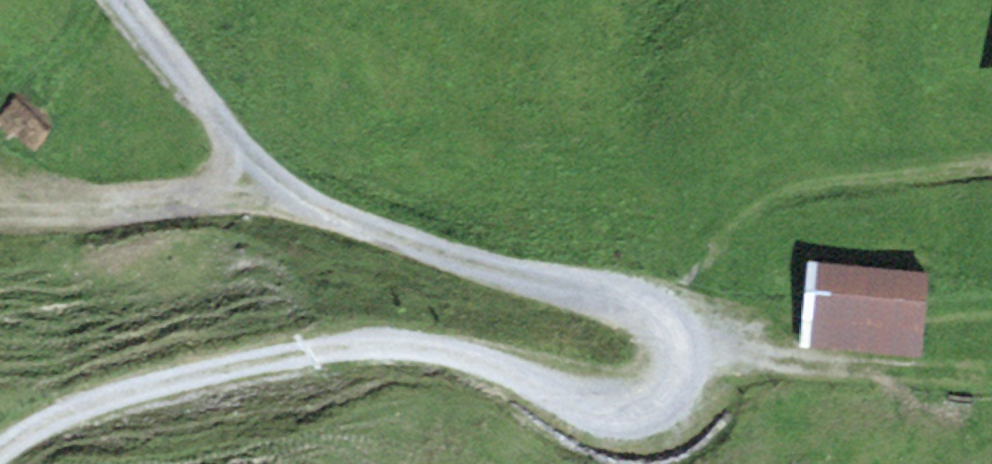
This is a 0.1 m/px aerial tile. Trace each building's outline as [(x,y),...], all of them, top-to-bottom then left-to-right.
[(934,289),(817,282),(813,361),(929,367),(934,289)]
